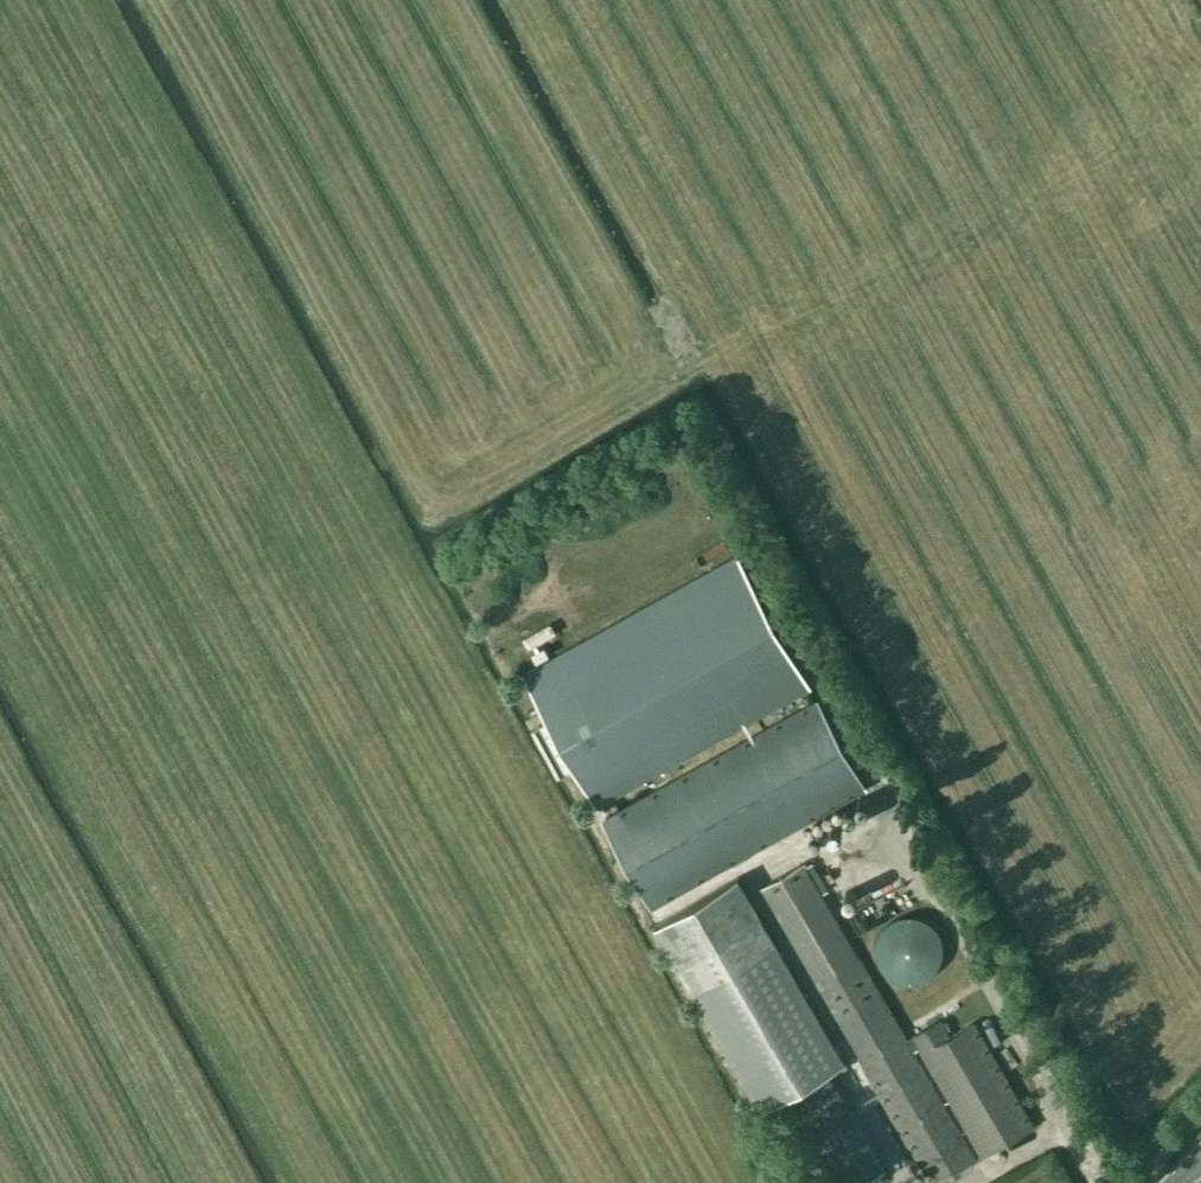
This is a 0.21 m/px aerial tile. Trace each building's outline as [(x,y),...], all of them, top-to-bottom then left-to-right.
[(811,687),(736,553),(522,671),(596,805),(811,687)] [(862,789),(813,700),(604,816),(654,905),(862,789)] [(813,977),(933,1182),(974,1159),(911,1048),(918,1044),(982,1153),(1032,1124),(972,1021),(948,1035),(938,1019),(905,1038),(848,941),(802,862),(760,886),(813,977)] [(654,923),(686,977),(762,1107),(844,1060),(737,875),(654,923)] [(922,978),(925,977),(928,975),(932,972),(934,969),(937,966),(939,961),(941,958),(942,955),(942,950),(942,947),(942,944),(942,942),(941,937),(940,934),(938,931),(936,927),(933,924),(930,921),(926,918),(923,917),(918,915),(915,914),(910,914),(907,914),(903,914),(901,914),(899,915),(895,916),(893,917),(890,919),(887,921),(885,923),(882,926),(880,930),(879,932),(878,934),(876,937),(875,941),(875,943),(875,945),(875,948),(875,950),(875,952),(876,955),(876,957),(877,960),(878,962),(880,966),(882,968),(884,970),(887,973),(891,976),(893,977),(896,979),(899,980),(904,981),(906,981),(911,981),(914,981),(917,980),(922,978)] [(848,1106),(807,1130),(837,1182),(858,1182),(883,1168),(848,1106)]
